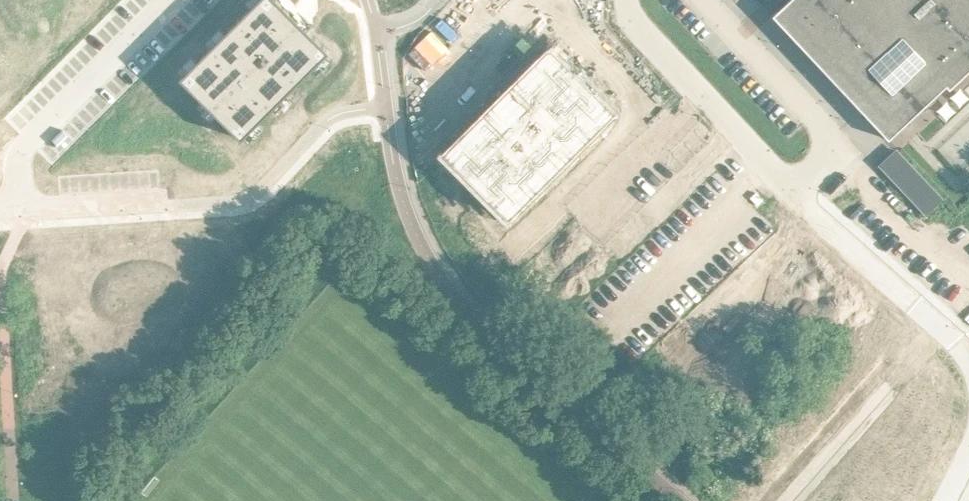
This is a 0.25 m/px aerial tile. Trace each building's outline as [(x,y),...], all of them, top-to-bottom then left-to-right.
[(181,76),(242,137),(329,49),(280,0),(257,0),(181,76)] [(773,13),(890,138),(947,84),(950,87),(968,70),(968,0),(788,0),(773,13)] [(476,118),(442,152),(445,155),(453,163),(488,197),(496,206),(508,218),(531,195),(540,186),(567,160),(575,151),(586,140),(595,132),(617,109),(551,43),(489,105),(493,110),(488,115),(480,122),(476,118)]
